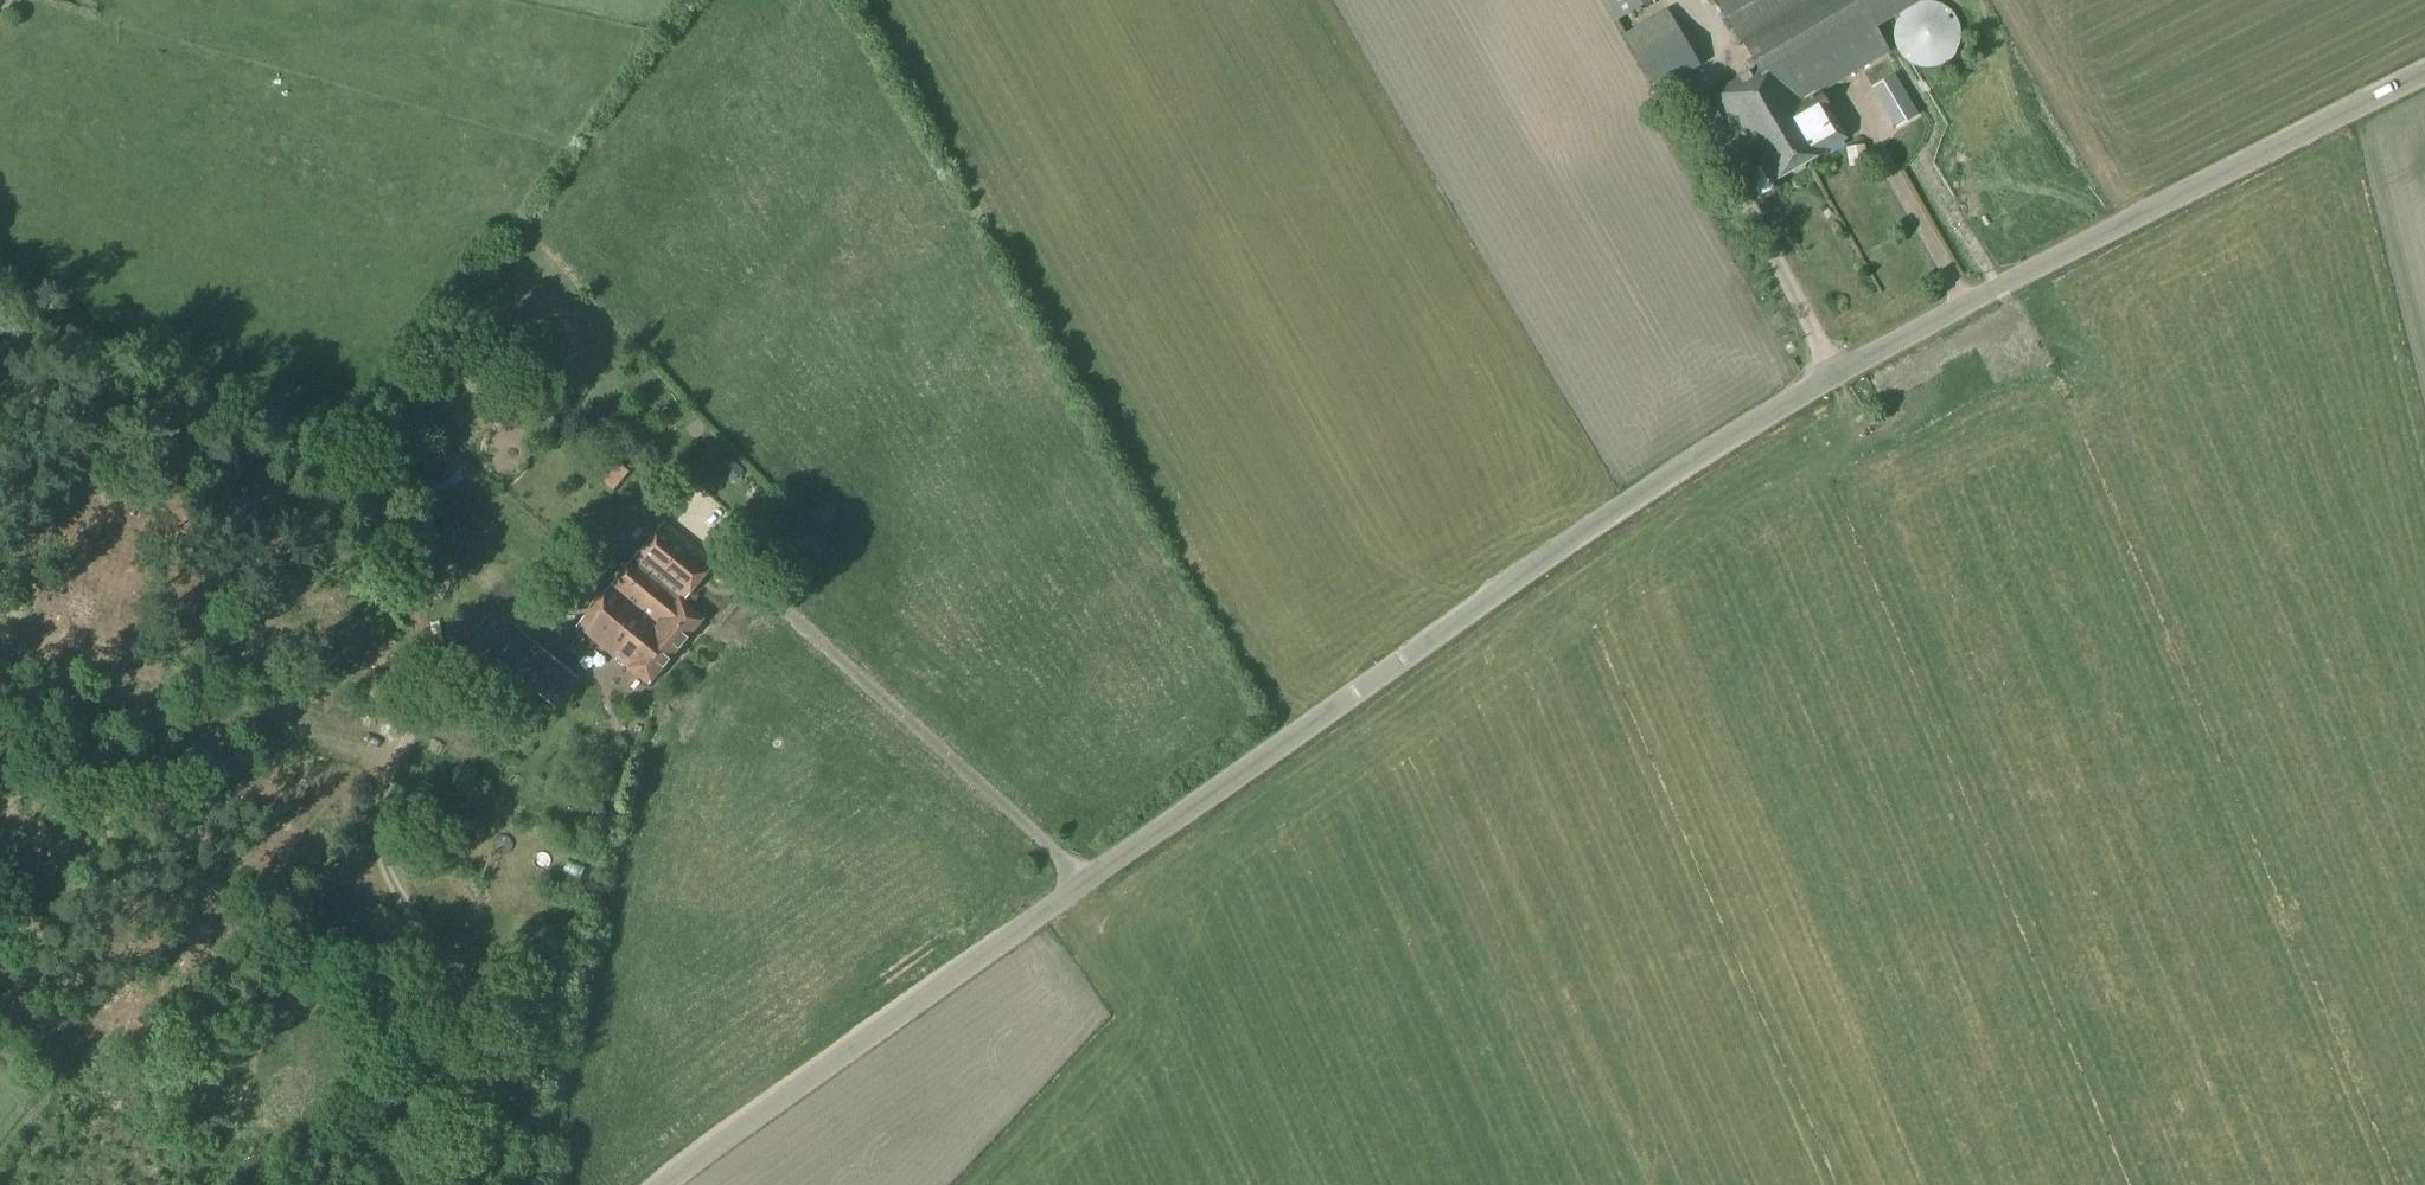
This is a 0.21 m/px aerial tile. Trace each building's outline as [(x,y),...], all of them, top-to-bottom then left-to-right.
[(1908,8),(1912,5),(1922,0),(1713,0),(1754,71),(1759,68),(1764,76),(1770,73),(1802,100),(1821,91),(1847,76),(1888,52),(1874,27),(1908,8)] [(1928,70),(1929,70),(1930,70),(1931,69),(1933,69),(1934,69),(1935,69),(1936,69),(1937,68),(1938,68),(1939,68),(1940,67),(1942,67),(1943,66),(1944,66),(1945,65),(1946,64),(1947,64),(1948,63),(1949,62),(1950,61),(1951,60),(1952,59),(1953,58),(1953,57),(1954,57),(1955,56),(1956,55),(1956,54),(1957,53),(1957,52),(1958,51),(1958,50),(1959,48),(1959,47),(1960,46),(1960,45),(1960,44),(1960,43),(1961,42),(1961,41),(1961,39),(1961,38),(1961,37),(1961,36),(1961,35),(1961,34),(1961,32),(1961,31),(1960,30),(1960,29),(1960,28),(1960,27),(1959,26),(1959,24),(1958,23),(1958,22),(1957,21),(1957,20),(1956,19),(1956,18),(1955,17),(1954,16),(1954,15),(1953,14),(1951,13),(1950,12),(1950,11),(1949,10),(1948,10),(1947,9),(1946,8),(1945,8),(1944,7),(1943,7),(1942,6),(1941,6),(1940,5),(1938,5),(1937,4),(1936,4),(1935,4),(1934,4),(1933,3),(1932,3),(1930,3),(1929,3),(1928,3),(1927,3),(1926,3),(1924,3),(1923,3),(1922,3),(1921,4),(1920,4),(1919,4),(1918,5),(1916,5),(1915,5),(1914,6),(1913,6),(1911,7),(1910,8),(1909,9),(1908,9),(1907,10),(1906,11),(1905,12),(1904,13),(1903,14),(1902,15),(1901,16),(1901,17),(1900,18),(1899,19),(1899,20),(1898,21),(1898,22),(1897,23),(1897,24),(1896,25),(1896,26),(1896,27),(1895,28),(1895,29),(1895,31),(1895,32),(1895,33),(1894,34),(1894,36),(1894,38),(1894,39),(1895,40),(1895,41),(1895,42),(1895,43),(1895,44),(1896,46),(1896,47),(1896,48),(1897,49),(1897,50),(1898,51),(1898,52),(1899,53),(1900,54),(1900,55),(1901,56),(1902,57),(1902,58),(1903,59),(1904,60),(1905,60),(1906,61),(1906,62),(1907,63),(1908,63),(1909,64),(1910,65),(1911,65),(1912,66),(1913,66),(1914,67),(1915,67),(1917,68),(1918,68),(1919,68),(1920,69),(1921,69),(1922,69),(1923,69),(1924,69),(1926,70),(1927,70),(1928,70)] [(1657,92),(1699,67),(1665,11),(1623,36),(1657,92)] [(1847,137),(1821,91),(1802,100),(1770,73),(1764,76),(1759,68),(1754,71),(1713,94),(1751,161),(1757,158),(1771,181),(1847,137)] [(1901,86),(1878,100),(1885,111),(1908,97),(1901,86)] [(743,472),(730,458),(718,470),(731,484),(743,472)] [(632,461),(611,482),(629,499),(649,478),(632,461)] [(648,684),(702,618),(683,602),(715,563),(665,522),(579,626),(648,684)] [(513,757),(577,679),(520,632),(495,662),(536,695),(497,743),(513,757)] [(613,755),(615,765),(623,763),(621,753),(613,755)]
